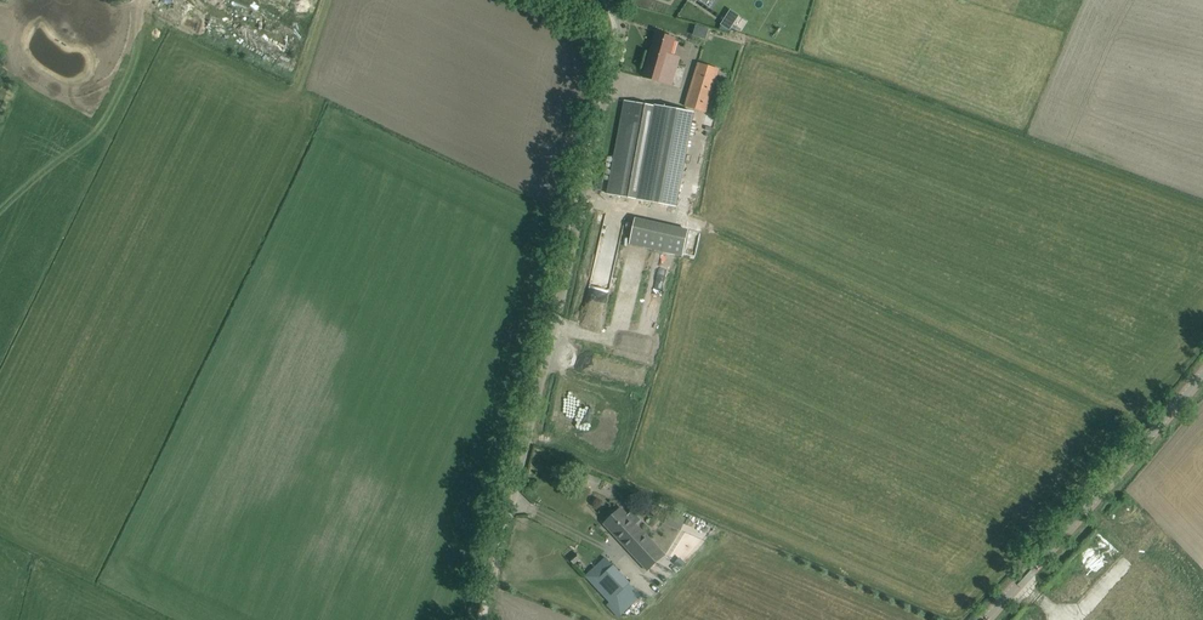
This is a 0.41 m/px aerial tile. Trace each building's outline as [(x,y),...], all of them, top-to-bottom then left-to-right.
[(718,25),(728,31),(738,15),(728,9),(718,25)] [(693,25),(692,34),(705,37),(707,27),(693,25)] [(643,77),(655,80),(670,85),(678,57),(670,55),(675,38),(656,33),(643,77)] [(698,63),(684,106),(704,112),(718,69),(698,63)] [(675,208),(693,111),(657,104),(657,105),(625,99),(607,194),(639,200),(639,201),(675,208)] [(635,219),(629,243),(683,256),(688,231),(635,219)] [(601,479),(589,473),(585,484),(597,489),(601,479)] [(621,508),(603,524),(647,570),(665,555),(636,525),(642,519),(634,511),(628,516),(621,508)] [(683,538),(679,542),(684,547),(688,544),(683,538)] [(1155,538),(1079,619),(1202,619),(1202,583),(1155,538)] [(595,568),(586,576),(621,614),(630,605),(641,595),(613,565),(602,576),(595,568)]
